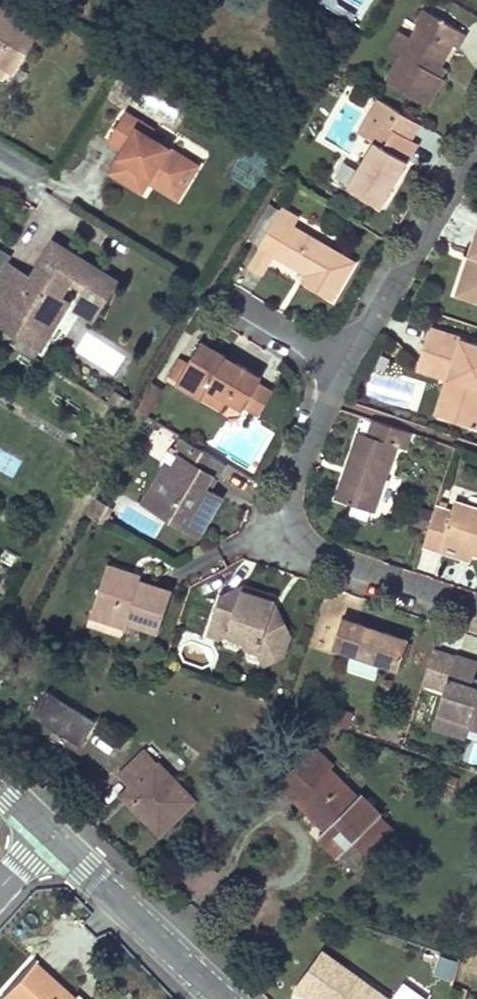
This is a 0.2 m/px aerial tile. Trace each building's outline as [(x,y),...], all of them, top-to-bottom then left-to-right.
[(470,29),(431,4),(422,17),(424,20),(416,32),(404,50),(389,73),(429,99),(446,73),(443,72),(438,69),(444,59),(457,40),(462,42),(470,29)] [(0,9),(0,63),(14,73),(38,34),(0,9)] [(416,32),(405,24),(394,43),(404,50),(416,32)] [(449,63),(444,59),(438,69),(443,72),(449,63)] [(377,105),(373,111),(383,117),(385,118),(389,113),(377,105)] [(373,111),(362,129),(372,135),(383,117),(373,111)] [(157,130),(127,113),(110,140),(125,149),(113,172),(143,191),(149,180),(152,175),(160,179),(157,184),(181,198),(202,164),(154,136),(157,130)] [(385,118),(383,117),(372,135),(377,138),(351,180),(382,201),(409,155),(401,151),(412,135),(385,118)] [(419,140),(412,135),(401,151),(409,155),(419,140)] [(149,180),(157,184),(160,179),(152,175),(149,180)] [(354,256),(293,221),(298,212),(281,203),(271,197),(249,235),(261,243),(275,251),(306,268),(301,277),(333,295),(354,256)] [(469,250),(476,252),(473,262),(466,260),(455,291),(476,298),(476,227),(469,250)] [(250,263),(264,270),(275,251),(261,243),(250,263)] [(55,245),(33,281),(35,291),(28,292),(26,281),(9,271),(0,284),(0,323),(22,337),(26,330),(48,343),(70,308),(60,302),(70,286),(87,296),(77,312),(94,323),(118,285),(55,245)] [(476,252),(469,250),(466,260),(473,262),(476,252)] [(33,281),(26,281),(28,292),(35,291),(33,281)] [(428,326),(417,357),(449,368),(445,378),(455,381),(447,407),(442,418),(474,429),(476,420),(476,343),(428,326)] [(48,343),(26,330),(22,337),(43,351),(48,343)] [(264,380),(204,342),(177,384),(203,400),(209,391),(227,403),(244,413),(246,409),(259,389),(264,380)] [(417,357),(414,368),(445,378),(449,368),(417,357)] [(455,381),(445,378),(432,415),(442,418),(447,407),(455,381)] [(153,383),(137,409),(147,415),(163,389),(153,383)] [(259,389),(246,409),(260,418),(273,398),(259,389)] [(209,391),(203,400),(221,412),(227,403),(209,391)] [(413,434),(371,420),(367,432),(358,429),(347,464),(353,465),(349,476),(343,474),(335,498),(375,511),(396,446),(408,450),(413,434)] [(215,476),(223,464),(196,447),(177,436),(169,450),(176,453),(169,465),(163,461),(157,470),(149,484),(166,495),(158,509),(197,532),(219,495),(203,486),(210,473),(215,476)] [(353,465),(347,464),(343,474),(349,476),(353,465)] [(166,495),(149,484),(140,498),(158,509),(166,495)] [(459,491),(455,501),(439,496),(426,535),(441,540),(444,533),(465,541),(468,534),(476,537),(474,543),(476,544),(476,497),(459,491)] [(101,510),(94,522),(107,529),(113,517),(101,510)] [(465,541),(444,533),(441,540),(472,550),(474,543),(476,537),(468,534),(465,541)] [(141,576),(108,563),(105,571),(138,583),(141,576)] [(105,571),(91,610),(125,621),(158,633),(172,594),(138,583),(105,571)] [(277,601),(243,589),(241,595),(275,606),(277,601)] [(226,595),(220,598),(207,637),(218,640),(226,637),(243,643),(247,650),(259,654),(266,665),(285,657),(290,639),(280,615),(273,613),(275,606),(241,595),(240,600),(226,595)] [(125,621),(91,610),(89,617),(123,629),(125,621)] [(410,639),(344,618),(334,648),(399,670),(410,639)] [(456,659),(432,729),(466,741),(472,723),(474,717),(476,718),(476,690),(471,688),(473,680),(476,668),(476,666),(456,659)] [(95,723),(48,692),(33,716),(80,747),(95,723)] [(314,747),(290,770),(282,778),(299,796),(329,826),(318,837),(339,858),(354,843),(381,817),(360,795),(356,799),(346,789),(328,769),(332,766),(314,747)] [(194,802),(145,751),(122,775),(140,795),(133,802),(147,815),(144,818),(159,835),(194,802)] [(394,830),(381,817),(354,843),(367,856),(394,830)] [(348,987),(356,976),(318,950),(292,987),(304,996),(323,970),(348,987)] [(433,974),(453,980),(460,960),(440,954),(433,974)] [(30,962),(1,994),(7,998),(72,998),(30,962)] [(304,996),(309,998),(389,998),(356,976),(348,987),(323,970),(304,996)]
